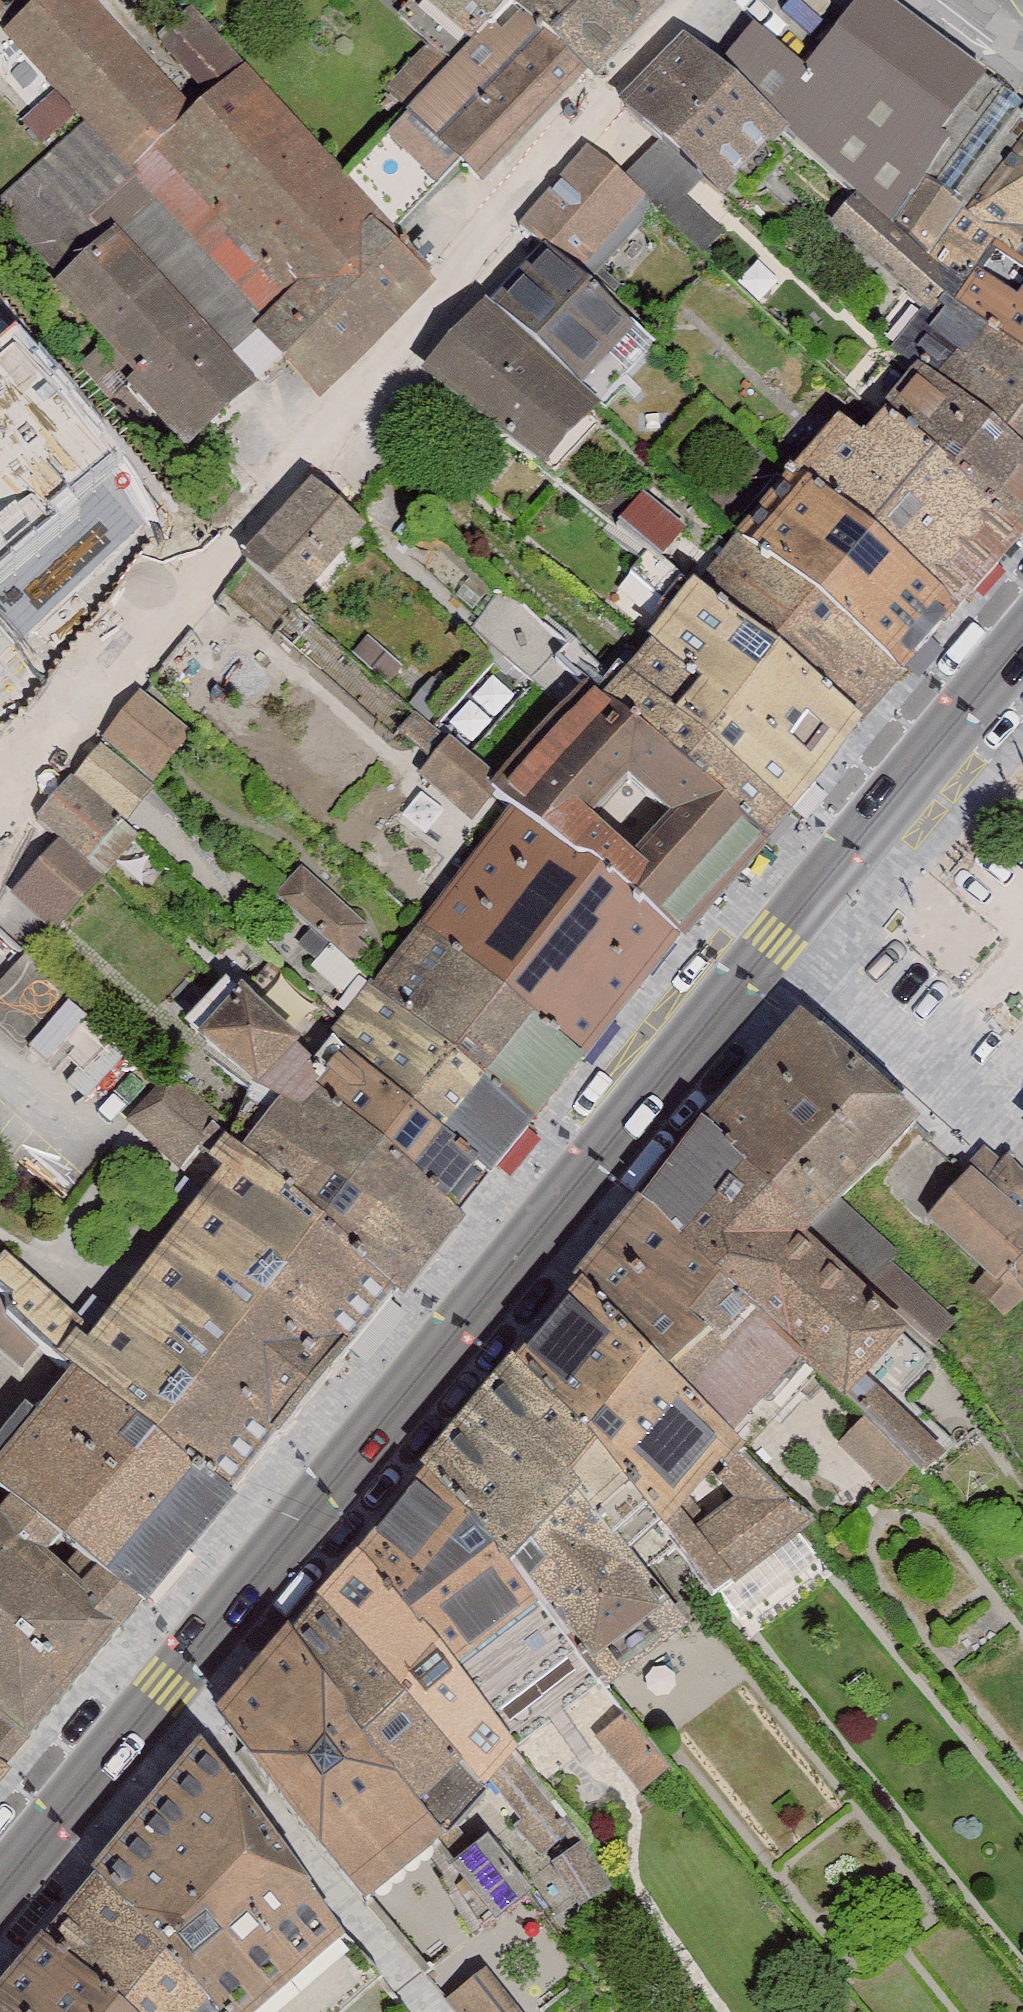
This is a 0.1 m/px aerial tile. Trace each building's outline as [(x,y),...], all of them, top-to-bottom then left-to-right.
[(13,5),(8,0),(0,0),(0,17),(13,5)] [(8,28),(89,117),(53,149),(258,377),(286,352),(319,389),(440,280),(393,228),(347,176),(195,8),(164,35),(214,90),(193,109),(95,0),(39,0),(8,28)] [(393,228),(460,159),(483,181),(588,68),(515,0),(503,0),(471,35),(347,176),(393,228)] [(471,35),(503,0),(433,0),(471,35)] [(588,68),(596,75),(661,2),(659,0),(515,0),(588,68)] [(725,95),(869,223),(915,267),(953,227),(1022,137),(1022,116),(883,17),(815,96),(764,53),(725,95)] [(725,95),(701,74),(641,136),(737,224),(795,158),(725,95)] [(48,139),(76,112),(54,89),(25,116),(48,139)] [(953,227),(1022,286),(1022,137),(953,227)] [(258,377),(53,149),(0,197),(0,233),(187,440),(258,377)] [(587,299),(653,219),(601,174),(538,252),(552,265),(587,299)] [(869,223),(844,250),(926,322),(949,297),(915,267),(869,223)] [(1022,358),(1022,286),(953,227),(915,267),(949,297),(985,327),(1022,358)] [(587,299),(552,265),(498,326),(601,422),(653,362),(587,299)] [(133,461),(13,325),(0,336),(0,577),(133,461)] [(1022,475),(1022,358),(985,327),(929,395),(1022,475)] [(606,436),(495,335),(438,402),(557,499),(606,436)] [(940,625),(1022,529),(1022,475),(929,395),(909,376),(852,448),(826,428),(775,485),(791,499),(940,625)] [(647,492),(621,519),(662,557),(688,530),(647,492)] [(739,562),(891,686),(940,625),(791,499),(739,562)] [(379,555),(330,513),(258,596),(307,638),(379,555)] [(682,595),(848,736),(891,686),(739,562),(723,548),(682,595)] [(694,760),(774,825),(848,736),(682,595),(635,657),(718,730),(694,760)] [(635,657),(587,715),(752,853),(774,825),(694,760),(718,730),(635,657)] [(88,857),(197,736),(148,692),(39,812),(88,857)] [(665,958),(752,853),(587,715),(575,702),(492,800),(507,816),(665,958)] [(473,818),(504,781),(454,739),(422,776),(473,818)] [(369,983),(531,1119),(665,958),(507,816),(369,983)] [(60,838),(13,892),(57,931),(104,877),(60,838)] [(355,962),(381,931),(301,865),(275,895),(355,962)] [(239,1141),(395,1292),(531,1119),(369,983),(305,1063),(218,992),(178,1034),(259,1113),(239,1141)] [(929,1106),(817,1018),(727,1124),(831,1227),(929,1106)] [(58,1378),(213,1517),(395,1292),(239,1141),(174,1083),(131,1130),(197,1193),(58,1378)] [(831,1227),(727,1124),(663,1210),(821,1363),(861,1404),(830,1433),(890,1507),(948,1446),(888,1381),(921,1338),(831,1227)] [(998,1162),(945,1229),(1022,1297),(1022,1298),(1022,1188),(998,1162)] [(821,1363),(663,1210),(605,1269),(755,1432),(821,1363)] [(755,1432),(605,1269),(523,1357),(720,1597),(827,1511),(755,1432)] [(720,1597),(523,1357),(440,1472),(532,1558),(606,1677),(720,1597)] [(125,1628),(132,1618),(213,1517),(58,1378),(0,1447),(0,1513),(125,1628)] [(440,1472),(374,1541),(297,1625),(452,1815),(491,1785),(542,1851),(571,1827),(519,1748),(606,1677),(532,1558),(440,1472)] [(125,1628),(0,1513),(0,1781),(125,1628)] [(452,1815),(297,1625),(223,1721),(434,1983),(555,1885),(496,1834),(469,1860),(452,1815)] [(636,1711),(602,1729),(636,1790),(670,1772),(636,1711)] [(378,1984),(207,1758),(100,1899),(234,2011),(350,2011),(378,1984)] [(100,1899),(17,2008),(22,2011),(234,2011),(100,1899)] [(446,1999),(456,2011),(518,2011),(484,1969),(446,1999)]
